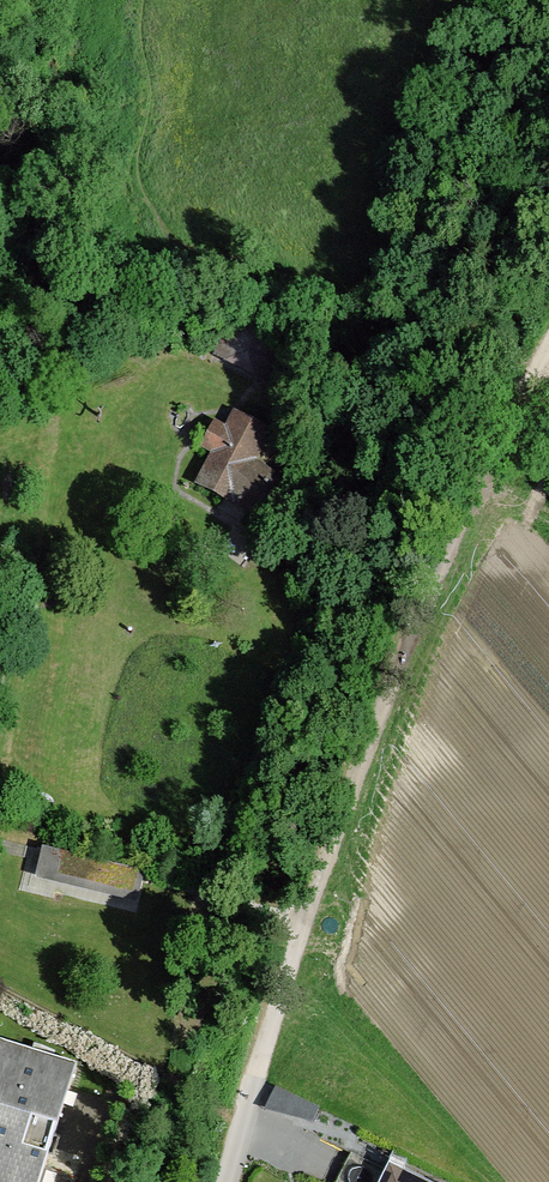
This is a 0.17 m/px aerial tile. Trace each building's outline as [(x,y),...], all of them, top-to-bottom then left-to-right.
[(267,348),(221,328),(206,361),(252,382),(267,348)] [(270,437),(227,415),(220,429),(209,424),(194,453),(205,459),(190,488),(233,510),(270,437)] [(127,873),(34,854),(29,880),(22,878),(18,896),(51,902),(52,897),(120,910),(127,873)] [(90,1070),(0,1041),(0,1181),(54,1181),(90,1070)] [(315,1122),(322,1102),(273,1085),(266,1104),(315,1122)] [(384,1172),(379,1181),(403,1181),(384,1172)]
